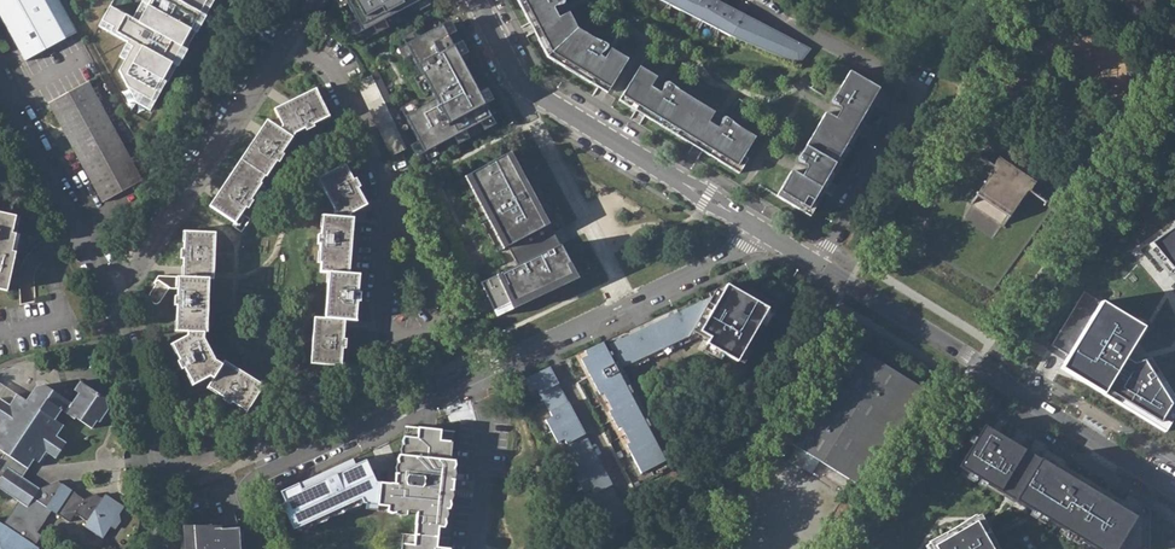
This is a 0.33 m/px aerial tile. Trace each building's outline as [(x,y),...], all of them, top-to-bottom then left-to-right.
[(25,62),(65,41),(77,34),(58,0),(0,0),(0,16),(25,62)] [(141,1),(148,5),(137,25),(108,10),(98,28),(124,42),(115,58),(120,61),(115,70),(133,104),(148,112),(209,0),(142,0),(141,1)] [(362,27),(417,0),(348,0),(362,27)] [(544,59),(605,96),(625,63),(611,54),(605,64),(602,62),(600,60),(598,59),(597,59),(598,58),(599,57),(600,56),(602,54),(604,53),(605,51),(604,49),(604,48),(602,47),(592,42),(574,32),(566,16),(556,21),(552,15),(551,13),(550,11),(550,10),(551,9),(552,9),(554,9),(557,9),(559,8),(561,7),(561,6),(561,4),(560,2),(559,0),(513,0),(544,59)] [(708,0),(652,0),(697,23),(718,34),(732,41),(744,19),(708,0)] [(799,47),(744,19),(732,41),(789,65),(796,68),(808,52),(799,47)] [(441,21),(406,41),(434,97),(404,113),(418,139),(413,141),(418,150),(422,148),(424,152),(492,116),(441,21)] [(611,54),(608,52),(602,62),(605,64),(611,54)] [(637,70),(616,103),(732,174),(752,140),(733,129),(725,122),(723,121),(722,120),(720,121),(719,122),(718,124),(718,125),(717,128),(716,130),(715,130),(713,130),(706,125),(712,115),(676,93),(668,87),(666,86),(664,85),(663,86),(662,86),(661,88),(660,90),(659,93),(659,95),(658,95),(656,95),(648,90),(654,80),(637,70)] [(880,94),(847,74),(835,93),(845,99),(841,107),(839,108),(838,108),(836,107),(835,105),(833,104),(832,103),(830,102),(829,103),(827,104),(826,106),(822,115),(801,152),(811,157),(807,165),(805,167),(804,166),(802,165),(801,164),(799,162),(798,161),(796,161),(795,161),(793,162),(792,164),(788,174),(774,199),(807,219),(880,94)] [(355,83),(390,157),(405,150),(371,76),(355,83)] [(48,104),(83,169),(123,147),(88,83),(48,104)] [(315,89),(275,111),(279,119),(274,127),(288,135),(297,130),(296,128),(303,124),(305,128),(307,131),(315,127),(313,124),(320,120),(320,119),(328,114),(315,89)] [(286,156),(283,154),(287,148),(285,147),(291,137),(288,135),(274,127),(268,123),(243,162),(267,177),(273,168),(274,169),(278,162),(280,164),(286,156)] [(102,203),(142,181),(123,147),(83,169),(102,203)] [(479,283),(495,316),(579,277),(561,244),(554,232),(511,152),(464,176),(512,267),(479,283)] [(993,241),(1009,218),(1028,191),(1045,202),(1046,201),(1029,189),(1034,182),(999,158),(993,167),(977,155),(975,157),(992,168),(974,195),(958,218),(959,219),(973,199),(975,196),(1007,218),(1005,221),(991,241),(993,241)] [(267,177),(243,162),(213,209),(237,224),(243,214),(245,215),(249,209),(251,210),(256,203),(253,202),(257,195),(255,193),(261,184),(262,185),(267,177)] [(353,180),(344,164),(319,178),(324,186),(322,187),(335,211),(335,217),(349,218),(350,214),(364,206),(359,196),(360,195),(357,188),(360,186),(355,179),(353,180)] [(7,292),(16,252),(12,251),(16,234),(13,233),(16,216),(0,213),(0,290),(7,292)] [(348,274),(352,218),(349,218),(335,217),(324,216),(324,227),(321,227),(321,235),(318,234),(317,244),(320,245),(319,252),(321,252),(320,272),(331,272),(348,274)] [(1152,242),(1174,275),(1174,230),(1152,242)] [(213,272),(214,233),(187,232),(186,241),(184,241),(184,250),(181,249),(181,259),(183,259),(182,277),(208,278),(209,278),(208,271),(213,272)] [(163,262),(153,276),(153,280),(153,283),(155,285),(160,289),(154,299),(155,302),(156,305),(159,309),(162,309),(165,307),(174,292),(170,290),(176,280),(176,266),(174,262),(172,261),(167,261),(163,262)] [(357,292),(358,275),(348,274),(331,272),(330,282),(328,282),(325,319),(343,320),(352,321),(353,310),(355,310),(356,303),(359,303),(360,293),(357,292)] [(208,278),(182,277),(180,277),(180,288),(178,288),(177,297),(174,297),(174,306),(177,306),(177,322),(179,322),(178,332),(188,332),(203,332),(204,323),(206,323),(208,278)] [(725,289),(601,346),(608,358),(604,360),(607,366),(586,377),(588,380),(613,367),(617,374),(624,370),(626,375),(697,342),(705,346),(707,342),(710,337),(700,331),(707,319),(707,320),(725,289)] [(766,313),(725,289),(707,320),(707,319),(700,331),(710,337),(707,342),(705,346),(704,349),(735,367),(766,313)] [(1059,368),(1101,393),(1145,347),(1152,339),(1112,307),(1059,368)] [(1066,316),(1028,353),(1040,365),(1078,329),(1066,316)] [(325,319),(314,317),(311,364),(338,366),(339,357),(341,357),(342,349),(345,349),(345,339),(343,339),(343,320),(325,319)] [(203,339),(203,332),(188,332),(187,337),(174,343),(178,352),(176,353),(180,360),(178,362),(182,369),(184,368),(188,375),(190,374),(195,384),(209,375),(213,378),(221,365),(214,361),(203,339)] [(922,388),(844,340),(782,439),(796,447),(787,461),(800,468),(808,455),(861,487),(922,388)] [(601,346),(576,357),(586,377),(607,366),(604,360),(608,358),(601,346)] [(1101,393),(1163,431),(1174,417),(1174,387),(1145,347),(1101,393)] [(263,386),(224,361),(221,365),(213,378),(208,385),(218,391),(217,392),(224,397),(223,400),(230,404),(231,402),(238,406),(239,404),(248,409),(263,386)] [(613,367),(588,380),(598,399),(601,397),(610,414),(607,416),(616,433),(619,431),(628,447),(625,449),(640,478),(649,473),(665,465),(613,367)] [(529,379),(523,382),(530,396),(537,393),(543,406),(558,398),(551,385),(555,382),(548,370),(529,379)] [(0,399),(0,450),(4,453),(0,459),(0,477),(1,478),(0,478),(0,489),(18,501),(3,524),(0,523),(0,548),(39,548),(35,545),(41,536),(37,532),(51,510),(69,522),(75,514),(87,522),(84,526),(103,538),(111,527),(114,522),(118,525),(121,521),(119,514),(124,507),(105,494),(102,498),(95,494),(84,499),(57,481),(39,489),(22,477),(34,460),(38,463),(45,452),(57,436),(63,426),(55,420),(61,411),(91,429),(96,421),(99,423),(108,410),(105,397),(79,382),(73,390),(78,393),(71,403),(44,385),(35,387),(26,401),(16,394),(9,405),(0,399)] [(558,398),(543,406),(551,419),(544,423),(550,434),(575,421),(569,409),(565,412),(558,398)] [(575,421),(550,434),(557,447),(563,443),(570,455),(585,448),(578,435),(582,433),(575,421)] [(403,426),(401,455),(398,455),(397,473),(395,473),(394,484),(380,483),(376,510),(382,510),(406,513),(406,508),(417,509),(414,534),(401,533),(399,548),(448,548),(452,509),(448,508),(449,491),(460,492),(462,481),(450,480),(452,461),(449,461),(452,432),(403,426)] [(981,427),(958,466),(1032,508),(993,534),(981,514),(929,541),(933,548),(1118,548),(1137,516),(1134,514),(981,427)] [(45,452),(55,459),(66,443),(57,436),(45,452)] [(585,448),(570,455),(577,470),(571,473),(576,484),(602,470),(596,460),(592,462),(585,448)] [(354,459),(280,494),(287,510),(283,512),(294,534),(360,503),(363,506),(376,510),(380,483),(366,462),(356,466),(354,459)] [(602,470),(576,484),(583,497),(590,494),(596,505),(611,497),(605,486),(609,484),(602,470)] [(460,492),(471,493),(472,482),(462,481),(460,492)] [(611,497),(596,505),(604,521),(597,524),(604,537),(629,523),(623,511),(619,513),(611,497)] [(238,527),(184,530),(186,548),(240,548),(238,527)]
